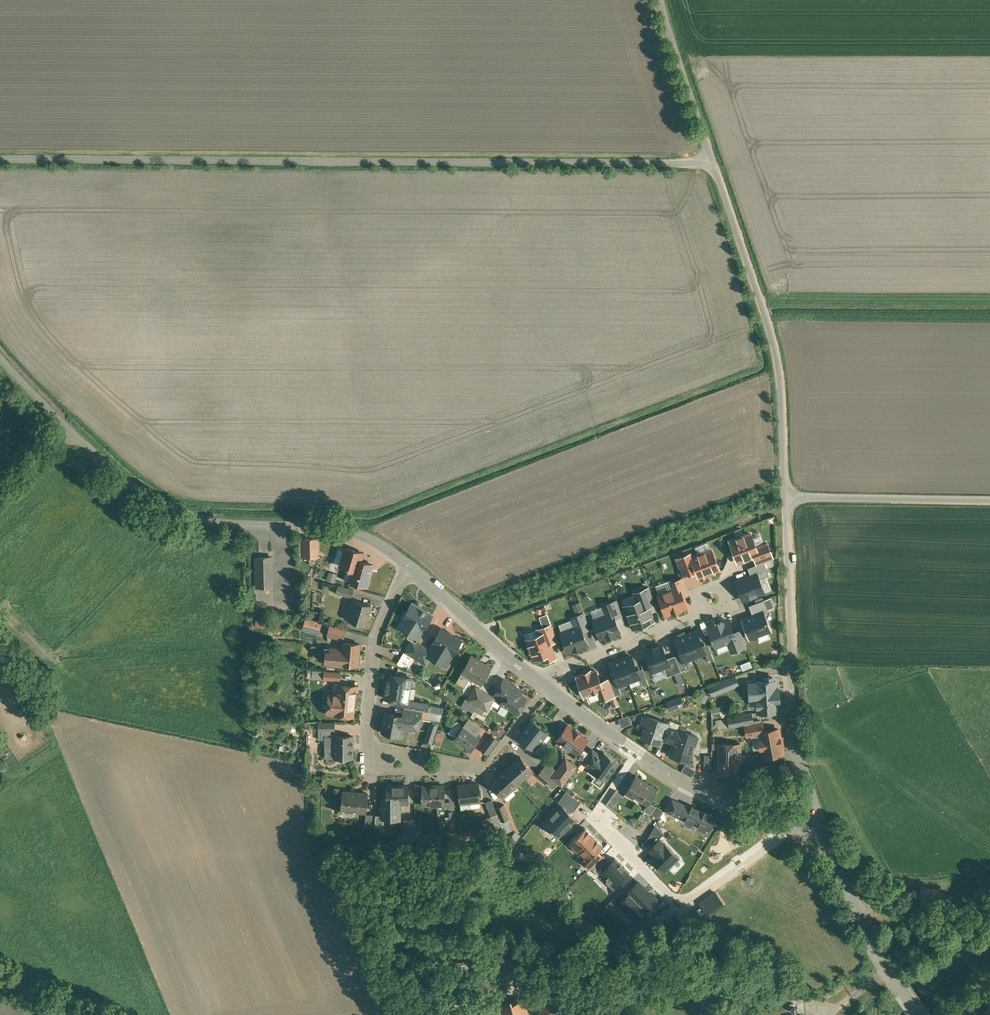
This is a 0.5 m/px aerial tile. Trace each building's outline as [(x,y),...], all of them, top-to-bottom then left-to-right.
[(755,554),(757,560),(772,554),(767,540),(756,543),(751,529),(728,537),(737,560),(755,554)] [(317,538),(304,539),(304,551),(304,557),(317,556),(317,538)] [(712,546),(691,553),(690,551),(677,556),(683,574),(696,569),(699,577),(721,569),(712,546)] [(363,552),(346,547),(340,565),(353,569),(356,559),(361,560),(363,552)] [(273,555),(253,555),(255,587),(274,586),(273,555)] [(361,560),(356,559),(353,569),(350,580),(367,585),(370,574),(373,564),(373,565),(373,564),(361,560)] [(758,570),(735,578),(742,599),(765,591),(758,570)] [(673,578),(675,585),(657,591),(666,614),(689,606),(684,592),(688,590),(682,575),(673,578)] [(352,588),(338,583),(335,591),(350,595),(352,588)] [(635,589),(638,598),(623,603),(632,627),(653,619),(647,604),(654,601),(648,584),(635,589)] [(621,630),(616,615),(620,614),(614,598),(604,601),(607,611),(592,616),(599,638),(621,630)] [(371,604),(355,600),(349,619),(366,624),(371,604)] [(419,604),(416,605),(412,602),(407,610),(405,610),(402,614),(403,617),(403,618),(400,623),(412,631),(408,636),(412,639),(416,641),(422,630),(423,630),(432,615),(422,608),(421,606),(419,604)] [(763,609),(742,616),(749,637),(770,630),(763,609)] [(575,623),(560,628),(567,651),(587,644),(583,629),(588,627),(583,611),(573,615),(575,623)] [(739,628),(734,630),(729,615),(707,623),(715,646),(728,642),(731,649),(745,645),(739,628)] [(321,622),(307,618),(304,628),(318,632),(321,622)] [(550,622),(539,627),(541,631),(525,636),(533,657),(553,650),(550,641),(556,639),(550,622)] [(346,629),(330,624),(329,630),(328,632),(343,636),(346,629)] [(449,633),(441,628),(432,644),(432,645),(429,649),(427,653),(430,656),(438,660),(440,657),(448,662),(452,655),(461,640),(453,635),(449,633)] [(697,628),(686,631),(694,656),(705,652),(707,659),(713,657),(708,642),(703,644),(697,628)] [(683,660),(694,656),(686,631),(674,635),(680,652),(675,654),(680,669),(685,667),(683,660)] [(416,641),(412,639),(405,651),(415,657),(423,645),(416,641)] [(347,642),(344,641),(343,651),(327,649),(326,662),(342,664),(343,662),(358,663),(360,643),(352,642),(348,641),(347,642)] [(661,644),(645,650),(648,658),(647,659),(652,671),(660,668),(669,665),(661,644)] [(429,649),(423,645),(415,657),(421,660),(426,663),(430,656),(427,653),(429,649)] [(415,657),(405,651),(398,663),(409,668),(409,667),(416,657),(415,657)] [(491,668),(470,656),(461,672),(482,684),(491,668)] [(639,677),(631,656),(620,660),(629,681),(639,677)] [(421,660),(416,657),(409,667),(414,671),(421,660)] [(629,681),(620,660),(610,664),(618,685),(629,681)] [(584,696),(599,691),(601,698),(613,694),(607,677),(600,679),(596,666),(576,673),(584,696)] [(325,670),(308,668),(308,676),(324,677),(325,670)] [(341,671),(325,670),(324,677),(340,679),(341,671)] [(412,677),(389,673),(389,674),(390,674),(388,682),(385,681),(384,682),(383,687),(384,687),(386,688),(385,696),(397,699),(407,701),(408,698),(412,677)] [(735,676),(724,680),(727,689),(738,685),(735,676)] [(766,677),(764,679),(764,681),(756,681),(756,683),(749,683),(750,689),(750,699),(757,698),(758,712),(778,711),(777,703),(779,703),(778,688),(777,688),(776,680),(774,680),(774,678),(773,677),(766,677)] [(521,690),(504,679),(496,694),(504,699),(513,704),(519,694),(521,690)] [(724,680),(718,683),(721,691),(727,689),(724,680)] [(756,680),(747,681),(747,689),(750,689),(749,683),(756,683),(756,681),(756,680)] [(357,685),(339,683),(338,693),(330,693),(328,711),(336,712),(336,713),(353,714),(355,693),(356,693),(357,685)] [(485,692),(476,687),(469,699),(478,705),(485,692)] [(485,692),(478,705),(487,710),(494,698),(485,692)] [(513,704),(504,699),(500,704),(517,714),(526,698),(519,694),(513,704)] [(681,697),(667,702),(670,710),(684,704),(681,697)] [(428,702),(408,698),(407,701),(406,706),(422,709),(427,710),(428,702)] [(403,714),(386,711),(382,731),(400,735),(402,725),(410,727),(411,724),(419,726),(421,717),(422,709),(406,706),(405,706),(403,714)] [(427,710),(422,709),(421,717),(431,719),(431,717),(432,711),(427,710)] [(751,713),(735,716),(737,725),(753,722),(751,713)] [(667,723),(649,717),(648,718),(647,718),(644,726),(646,726),(642,738),(659,743),(661,739),(659,738),(663,725),(667,726),(667,723)] [(335,721),(319,721),(319,729),(326,729),(335,729),(335,721)] [(547,732),(532,721),(519,738),(535,751),(541,743),(540,742),(547,732)] [(481,736),(465,724),(454,738),(463,745),(464,744),(471,749),(481,736)] [(568,725),(558,739),(577,753),(587,739),(568,725)] [(667,726),(663,725),(659,738),(661,739),(679,745),(675,756),(688,761),(696,736),(667,726)] [(778,726),(761,727),(762,749),(780,748),(778,726)] [(353,734),(335,734),(335,729),(326,729),(326,756),(353,756),(353,742),(353,734)] [(492,735),(481,749),(487,754),(498,739),(492,735)] [(741,744),(719,743),(718,774),(738,775),(738,754),(741,754),(741,744)] [(757,745),(744,745),(745,763),(758,762),(757,745)] [(575,755),(565,769),(571,773),(581,759),(575,755)] [(520,756),(505,769),(518,783),(533,770),(520,756)] [(758,762),(745,763),(745,772),(749,781),(759,777),(758,762)] [(565,769),(560,766),(557,770),(567,778),(571,773),(565,769)] [(505,769),(491,783),(503,797),(518,783),(505,769)] [(542,769),(537,775),(546,783),(551,777),(542,769)] [(567,778),(557,770),(553,776),(563,783),(567,778)] [(657,790),(636,776),(625,792),(647,806),(644,810),(651,815),(656,806),(649,802),(657,790)] [(479,783),(458,785),(460,802),(481,800),(479,783)] [(436,785),(423,786),(423,785),(422,785),(422,803),(437,803),(445,803),(445,784),(436,785)] [(408,785),(388,785),(387,801),(382,801),(382,813),(376,813),(375,825),(383,825),(383,816),(399,816),(400,801),(408,801),(408,785)] [(368,792),(343,790),(342,809),(343,809),(343,806),(358,807),(357,810),(367,811),(368,792)] [(616,790),(606,804),(612,809),(622,795),(616,790)] [(492,799),(486,802),(491,816),(498,813),(492,799)] [(445,810),(445,803),(437,803),(440,823),(441,823),(441,822),(446,822),(445,810)] [(504,804),(496,807),(502,821),(509,818),(504,804)] [(445,810),(446,822),(447,828),(456,827),(454,809),(445,810)] [(376,813),(366,813),(365,824),(375,825),(376,813)] [(491,816),(483,819),(488,832),(503,826),(498,813),(491,816)] [(416,837),(415,819),(402,819),(403,837),(416,837)] [(695,923),(690,920),(691,918),(690,918),(686,927),(697,932),(701,924),(700,925),(695,923),(696,921),(695,923)] [(523,943),(486,954),(492,976),(530,964),(523,943)] [(436,986),(427,989),(431,1002),(431,1004),(441,1002),(436,986)] [(539,1001),(543,1014),(562,1014),(563,1014),(574,1014),(567,993),(539,1001)] [(499,1006),(500,1007),(502,1014),(529,1014),(524,998),(499,1006)] [(487,1011),(488,1014),(502,1014),(500,1007),(487,1011)]
